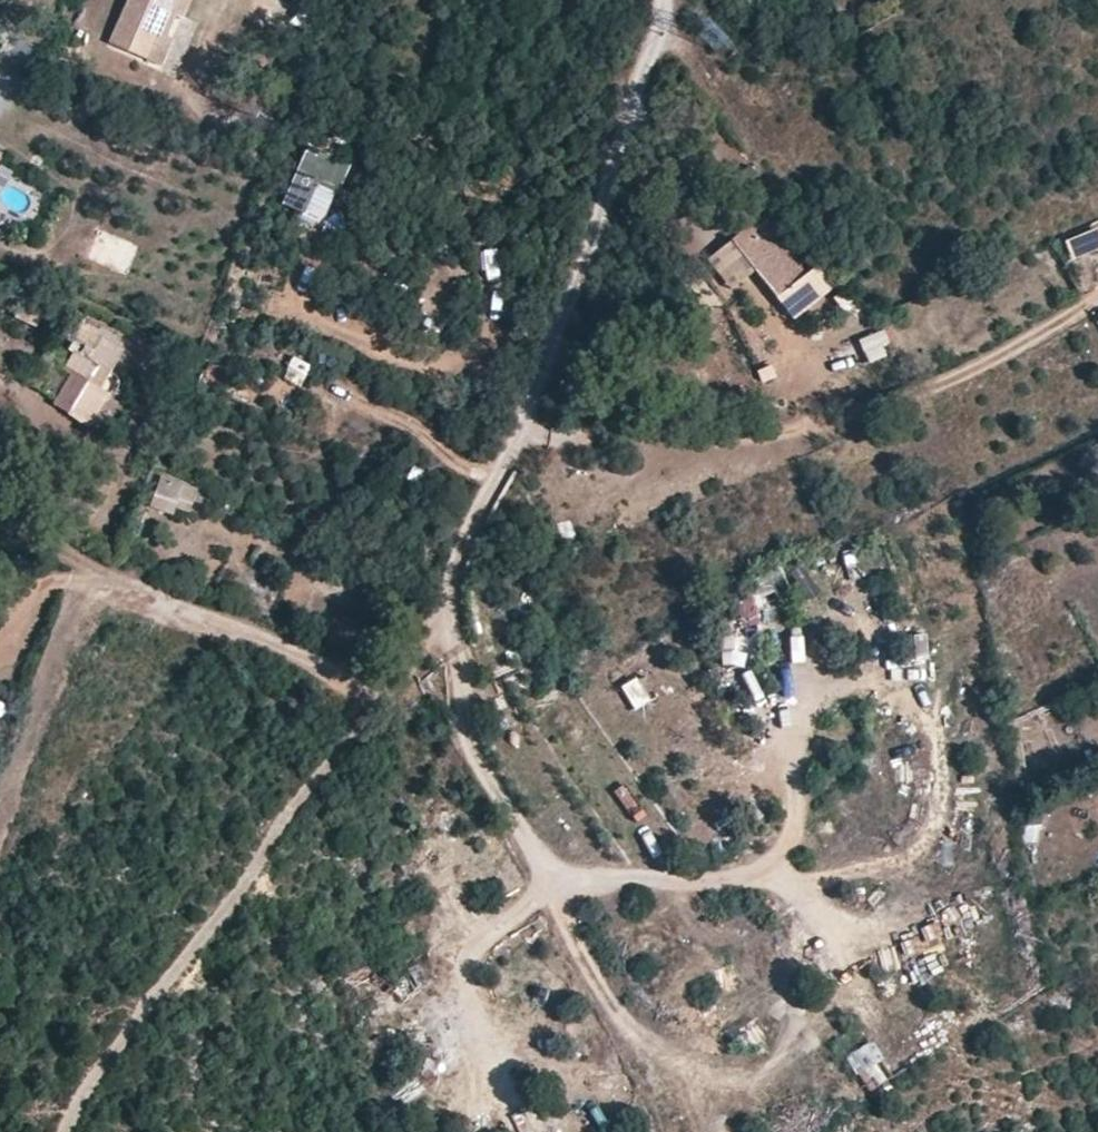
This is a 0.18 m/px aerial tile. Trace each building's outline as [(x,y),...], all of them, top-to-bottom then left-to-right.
[(190,0),(129,0),(110,45),(161,68),(180,23),(190,0)] [(352,167),(309,148),(283,206),(292,210),(305,215),(317,187),(339,196),(352,167)] [(653,212),(670,200),(663,191),(646,202),(653,212)] [(762,222),(740,235),(734,241),(758,270),(764,264),(783,249),(762,222)] [(1072,258),(1097,251),(1097,228),(1066,237),(1072,258)] [(88,258),(123,273),(135,245),(100,231),(88,258)] [(803,275),(783,249),(764,264),(758,270),(734,241),(707,262),(731,293),(755,274),(768,291),(773,297),(803,275)] [(815,271),(776,302),(793,324),(832,292),(815,271)] [(841,313),(854,303),(846,293),(833,303),(841,313)] [(84,420),(115,365),(94,353),(98,344),(76,334),(72,343),(78,347),(66,371),(71,375),(55,404),(84,420)] [(889,346),(884,334),(859,344),(868,368),(886,360),(881,349),(889,346)] [(292,356),(283,378),(302,386),(312,364),(292,356)] [(163,473),(150,507),(171,516),(174,510),(176,505),(190,511),(199,488),(163,473)] [(736,627),(761,628),(762,598),(736,597),(736,627)] [(642,674),(622,685),(637,712),(657,701),(642,674)] [(876,1042),(847,1052),(858,1086),(888,1076),(876,1042)]
